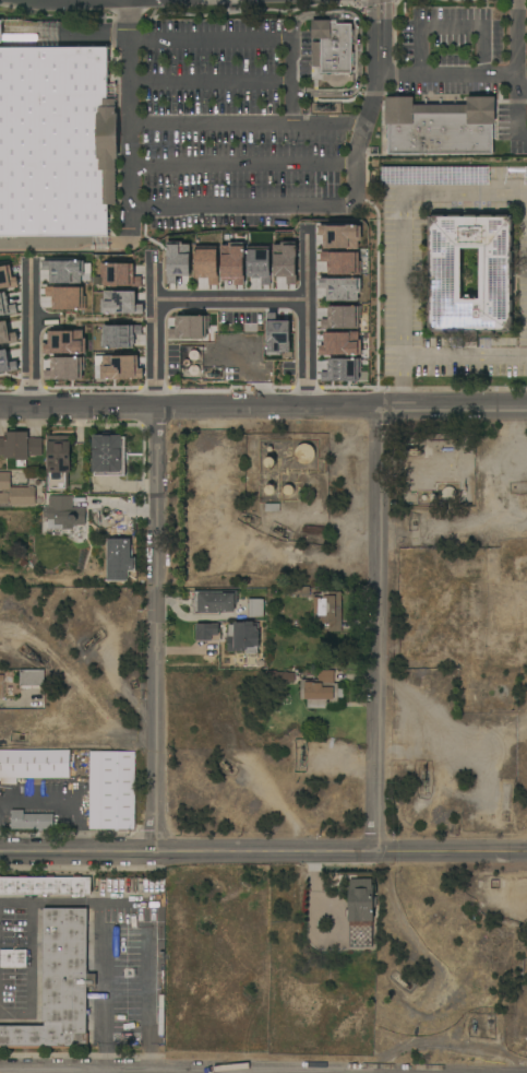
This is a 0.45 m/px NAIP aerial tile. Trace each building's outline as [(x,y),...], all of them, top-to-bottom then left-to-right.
[(351,73),(322,73),(322,67),(312,67),(312,43),(322,43),(322,38),(312,38),(312,35),(311,35),(311,23),(312,23),(312,21),(337,21),(337,24),(352,24),(351,73)] [(108,236),(0,236),(0,47),(108,47),(108,99),(116,99),(116,114),(118,114),(118,160),(116,160),(116,204),(108,204),(108,236)] [(388,154),(387,123),(385,123),(385,96),(412,96),(412,105),(466,105),(466,96),(494,96),(494,123),(492,123),(492,154),(388,154)] [(432,216),(432,215),(444,215),(444,216),(448,216),(448,215),(460,215),(460,216),(465,216),(465,211),(477,211),(477,216),(480,216),(480,215),(491,215),(491,216),(498,216),(498,215),(508,215),(508,216),(511,216),(511,219),(512,219),(512,231),(511,231),(511,235),(512,235),(512,247),(511,247),(511,251),(513,251),(513,262),(511,262),(511,268),(512,268),(512,280),(511,280),(511,284),(512,284),(512,295),(510,295),(510,299),(512,299),(512,311),(510,311),(510,316),(512,316),(512,328),(510,328),(510,330),(508,330),(508,332),(496,332),(496,330),(492,330),(492,332),(480,332),(480,330),(477,330),(477,332),(465,332),(465,330),(460,330),(460,332),(451,332),(451,330),(444,330),(444,332),(432,332),(432,330),(430,330),(430,328),(428,328),(428,316),(430,316),(430,311),(428,311),(428,299),(430,299),(430,295),(428,295),(428,286),(430,286),(430,280),(429,280),(429,268),(430,268),(430,263),(429,263),(429,252),(431,252),(431,247),(429,247),(429,235),(431,235),(431,231),(429,231),(429,220),(430,220),(430,216),(432,216)] [(319,236),(323,236),(323,249),(358,249),(358,243),(361,243),(362,226),(355,226),(355,225),(352,225),(352,226),(348,226),(327,226),(319,225),(319,236)] [(167,284),(176,284),(176,276),(189,276),(189,245),(181,245),(181,243),(167,243),(167,253),(165,253),(165,257),(167,257),(167,284)] [(274,276),(287,276),(287,284),(295,284),(296,256),(296,251),(297,251),(297,245),(296,245),(296,243),(282,243),(282,247),(275,247),(274,276)] [(221,281),(233,281),(233,285),(236,285),(237,287),(240,287),(242,285),(243,285),(244,275),(243,275),(243,259),(244,259),(244,247),(243,247),(242,244),(229,244),(229,246),(228,247),(220,247),(221,281)] [(261,286),(271,286),(272,248),(249,248),(249,251),(247,251),(247,253),(248,253),(248,280),(251,280),(251,279),(250,279),(250,278),(252,278),(252,280),(261,280),(261,286)] [(195,278),(208,278),(208,285),(218,285),(218,249),(197,249),(197,251),(194,251),(194,253),(195,253),(195,278)] [(321,261),(321,252),(356,252),(357,275),(355,275),(352,275),(352,274),(328,274),(327,261),(321,261)] [(50,284),(83,283),(83,261),(42,261),(42,270),(50,270),(50,284)] [(17,289),(17,277),(9,277),(8,267),(0,268),(0,290),(17,289)] [(319,279),(319,287),(326,287),(326,302),(328,302),(347,302),(349,302),(349,300),(358,300),(358,293),(360,293),(360,280),(358,280),(358,279),(355,279),(355,276),(333,276),(333,279),(319,279)] [(83,310),(84,288),(45,287),(45,297),(52,297),(52,309),(83,310)] [(135,305),(135,291),(102,291),(102,314),(143,314),(143,305),(135,305)] [(15,304),(7,305),(5,292),(0,293),(0,316),(16,313),(15,304)] [(320,330),(320,319),(326,319),(326,310),(327,310),(327,307),(351,306),(355,305),(355,307),(356,307),(358,307),(359,329),(320,330)] [(266,313),(276,313),(276,320),(289,320),(290,353),(282,353),(282,356),(266,356),(266,354),(265,354),(265,346),(266,346),(266,313)] [(168,340),(168,330),(175,330),(175,317),(199,316),(200,315),(202,315),(202,316),(206,316),(206,339),(177,339),(180,341),(167,341),(167,340),(168,340)] [(16,332),(8,333),(7,322),(0,323),(0,345),(17,344),(16,332)] [(102,348),(134,349),(134,335),(141,335),(141,326),(102,326),(102,348)] [(48,331),(47,345),(43,345),(43,353),(83,354),(84,331),(48,331)] [(318,356),(318,345),(322,345),(322,331),(359,331),(359,340),(361,340),(361,355),(355,355),(355,356),(351,356),(351,355),(326,355),(326,356),(318,356)] [(7,351),(0,351),(0,374),(17,372),(16,362),(8,363),(7,351)] [(142,378),(142,369),(138,369),(137,356),(100,357),(101,380),(142,378)] [(81,358),(50,357),(50,371),(44,371),(44,380),(81,380),(81,358)] [(320,373),(320,381),(359,381),(359,359),(355,359),(355,357),(351,357),(351,359),(328,358),(328,364),(327,364),(327,373),(320,373)] [(5,456),(0,456),(0,438),(5,438),(5,432),(28,432),(28,438),(43,438),(43,456),(28,456),(28,460),(26,460),(26,467),(17,467),(17,460),(16,460),(16,459),(5,459),(5,456)] [(71,436),(71,473),(69,473),(69,488),(48,488),(48,436),(71,436)] [(93,436),(122,436),(122,473),(93,473),(93,436)] [(315,457),(315,459),(314,460),(313,461),(311,462),(310,463),(308,464),(307,464),(304,464),(302,463),(301,463),(300,462),(298,461),(297,460),(297,458),(296,457),(296,455),(296,452),(296,451),(297,449),(298,448),(299,447),(300,446),(301,445),(303,444),(306,444),(307,444),(309,444),(310,445),(312,446),(313,447),(314,448),(315,450),(315,451),(316,453),(315,456),(315,457)] [(9,505),(0,505),(0,493),(2,493),(2,491),(0,491),(0,472),(11,472),(11,487),(28,487),(28,486),(33,486),(33,487),(35,487),(35,505),(9,505)] [(455,499),(454,502),(452,504),(448,504),(446,504),(444,503),(442,500),(442,498),(441,496),(442,494),(442,493),(444,491),(446,490),(448,488),(451,490),(452,490),(454,492),(456,494),(456,496),(456,498),(455,499)] [(55,508),(83,508),(83,526),(68,526),(68,534),(57,534),(57,529),(48,529),(48,519),(47,519),(47,517),(46,517),(46,515),(44,515),(44,508),(55,508)] [(309,597),(302,597),(302,596),(291,594),(291,587),(310,587),(309,597)] [(193,615),(193,608),(192,608),(192,599),(193,599),(193,591),(237,591),(237,604),(235,604),(235,612),(220,612),(220,615),(193,615)] [(342,632),(328,632),(328,623),(326,623),(315,623),(315,618),(314,618),(314,598),(312,598),(312,594),(321,594),(321,592),(336,592),(342,592),(342,632)] [(263,617),(254,617),(254,618),(248,618),(248,599),(251,599),(251,600),(263,600),(263,617)] [(260,649),(257,649),(257,653),(249,653),(245,653),(245,651),(228,651),(227,636),(228,636),(228,625),(233,625),(233,623),(259,623),(260,649)] [(196,624),(218,624),(218,635),(220,635),(220,640),(195,640),(196,624)] [(44,670),(44,688),(20,688),(20,670),(44,670)] [(308,708),(308,700),(301,699),(301,680),(319,680),(319,671),(334,671),(334,683),(338,683),(338,688),(344,689),(344,698),(338,698),(337,704),(326,703),(326,708),(308,708)] [(288,672),(288,673),(295,673),(295,682),(287,682),(287,683),(274,683),(274,689),(265,691),(264,673),(273,673),(273,672),(288,672)] [(70,778),(0,778),(0,751),(70,751),(70,778)] [(134,829),(89,829),(89,760),(92,760),(92,752),(134,752),(134,829)] [(12,829),(12,827),(10,827),(10,824),(11,824),(11,814),(10,811),(23,811),(24,814),(53,814),(53,829),(12,829)] [(91,895),(0,895),(0,877),(20,877),(20,875),(26,875),(26,877),(46,877),(46,875),(55,875),(55,877),(74,877),(74,875),(82,875),(82,877),(91,877),(91,895)] [(349,886),(349,879),(361,879),(361,885),(373,885),(373,894),(376,894),(376,907),(373,907),(373,920),(347,921),(347,908),(349,908),(348,886),(349,886)] [(88,1049),(0,1048),(0,1026),(45,1026),(45,1023),(43,1023),(43,909),(87,908),(86,974),(96,974),(96,988),(87,988),(86,1034),(88,1034),(88,1049)] [(26,951),(26,967),(0,967),(0,950),(26,951)]
